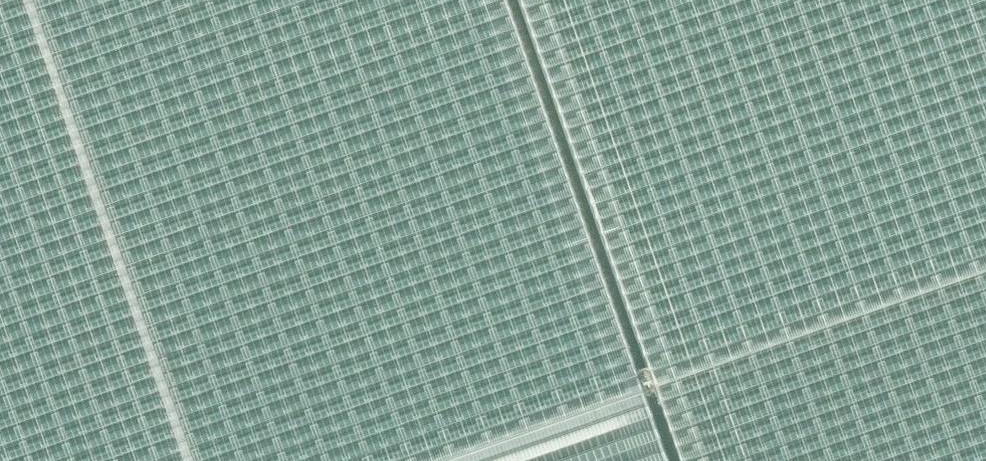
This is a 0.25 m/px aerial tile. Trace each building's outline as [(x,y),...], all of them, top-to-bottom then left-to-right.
[(508,0),(0,0),(0,460),(669,460),(508,0)] [(682,460),(985,460),(985,0),(522,0),(682,460)]
